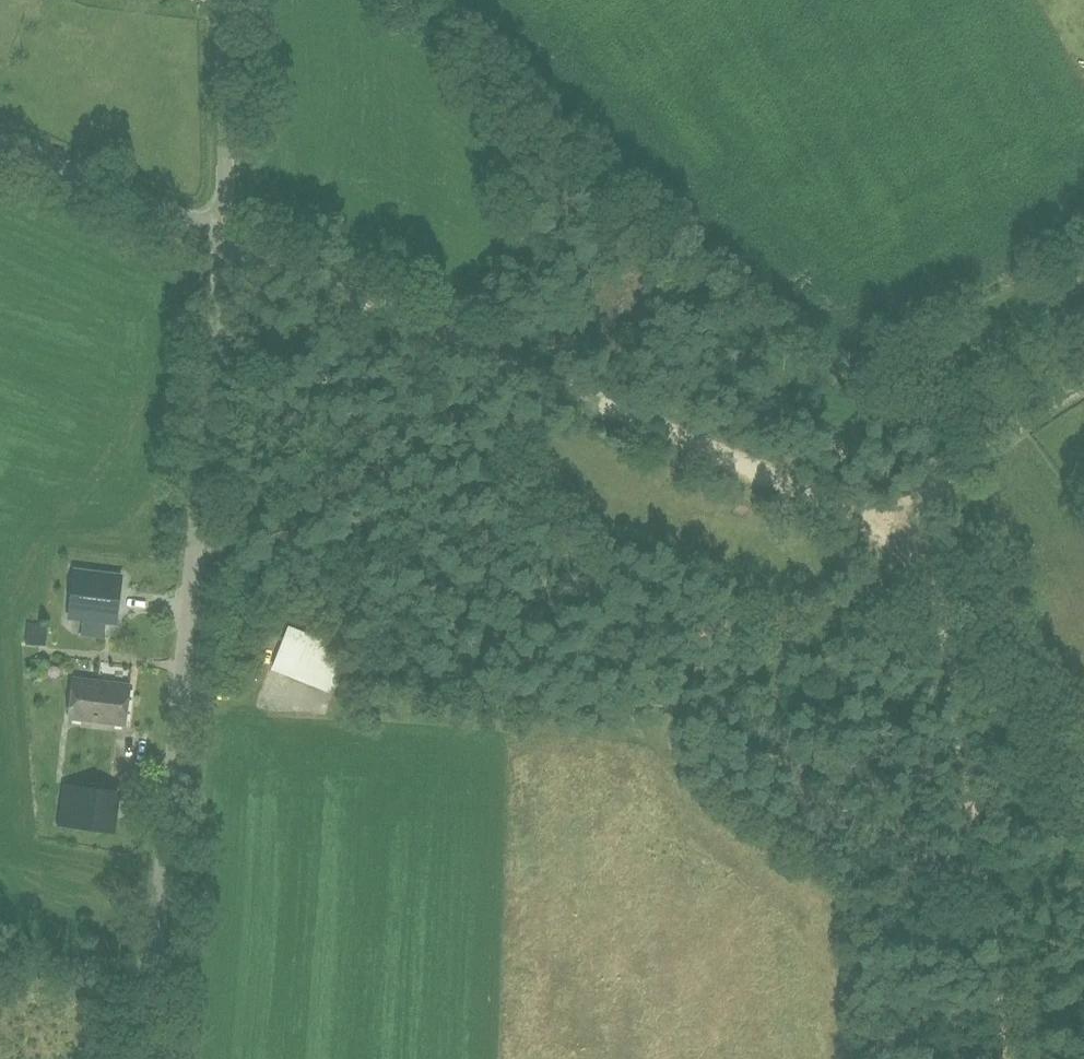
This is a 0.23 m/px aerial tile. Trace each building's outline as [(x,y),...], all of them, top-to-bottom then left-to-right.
[(1083,324),(1083,300),(1069,309),(1080,326),(1083,324)] [(956,531),(964,526),(954,511),(946,516),(956,531)] [(116,620),(122,575),(75,569),(68,614),(116,620)] [(88,638),(112,638),(112,624),(88,623),(88,638)] [(335,687),(348,652),(287,628),(273,662),(335,687)] [(124,724),(130,683),(73,675),(67,716),(124,724)] [(311,684),(308,697),(332,703),(335,690),(311,684)] [(103,829),(109,788),(63,781),(58,823),(103,829)]
